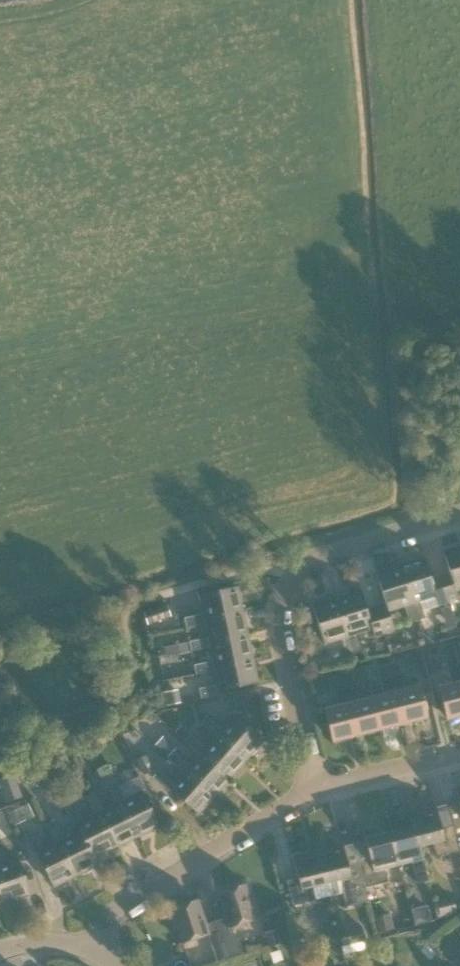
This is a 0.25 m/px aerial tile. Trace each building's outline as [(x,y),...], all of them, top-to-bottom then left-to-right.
[(443,552),(449,574),(440,577),(448,603),(458,600),(455,590),(459,588),(459,547),(443,552)] [(423,558),(399,565),(417,621),(425,619),(423,611),(448,603),(440,577),(430,580),(423,558)] [(388,610),(404,605),(410,624),(417,621),(399,565),(375,572),(378,584),(383,603),(365,608),(360,589),(336,596),(354,653),(362,650),(357,633),(371,629),(374,637),(394,631),(388,610)] [(186,628),(206,624),(205,621),(244,613),(239,588),(200,596),(203,614),(184,618),(186,628)] [(346,655),(354,653),(336,596),(312,604),(318,625),(303,629),(312,657),(328,653),(325,643),(341,638),(346,655)] [(144,613),(148,625),(171,617),(167,605),(144,613)] [(448,606),(441,609),(443,616),(451,614),(448,606)] [(211,647),(210,644),(249,636),(244,613),(205,621),(206,624),(209,637),(189,641),(191,652),(211,647)] [(197,676),(216,672),(216,668),(254,660),(249,636),(210,644),(211,647),(214,661),(194,665),(197,676)] [(190,651),(188,641),(164,647),(166,656),(178,653),(178,654),(190,651)] [(428,665),(440,662),(436,649),(425,652),(428,665)] [(216,668),(216,672),(219,685),(199,689),(201,698),(222,694),(221,691),(259,683),(254,660),(216,668)] [(401,724),(425,718),(418,688),(404,691),(397,663),(387,665),(390,679),(401,724)] [(401,724),(390,679),(387,665),(378,668),(384,696),(371,700),(378,730),(401,724)] [(459,716),(459,675),(458,667),(449,670),(453,685),(438,689),(446,720),(459,716)] [(355,735),(378,730),(371,700),(357,703),(351,674),(341,677),(355,735)] [(355,735),(341,677),(332,679),(339,707),(324,711),(331,741),(355,735)] [(166,705),(180,702),(177,690),(164,692),(166,705)] [(248,708),(245,694),(233,697),(237,711),(248,708)] [(215,738),(217,736),(245,761),(262,743),(234,718),(223,730),(207,717),(200,725),(215,738)] [(174,733),(200,756),(201,754),(230,779),(245,761),(217,736),(215,738),(207,748),(181,726),(174,733)] [(175,748),(163,737),(156,745),(168,756),(175,748)] [(201,754),(200,756),(190,767),(175,753),(168,761),(184,774),(185,772),(214,797),(230,779),(201,754)] [(154,770),(146,755),(136,760),(144,775),(154,770)] [(214,797),(185,772),(184,774),(174,785),(159,771),(152,778),(168,792),(170,790),(198,815),(214,797)] [(14,774),(0,779),(0,788),(5,803),(23,797),(14,774)] [(108,786),(117,804),(120,803),(136,838),(159,827),(143,792),(125,800),(117,782),(108,786)] [(459,802),(447,805),(453,827),(453,826),(459,851),(459,787),(456,788),(459,802)] [(120,803),(117,804),(104,810),(95,792),(86,796),(95,814),(98,813),(114,848),(136,838),(120,803)] [(81,830),(82,830),(94,857),(114,848),(98,813),(95,814),(82,820),(74,803),(65,807),(73,824),(77,822),(81,830)] [(7,814),(13,827),(33,817),(28,805),(7,814)] [(453,827),(441,830),(436,808),(416,813),(415,812),(411,813),(414,828),(415,828),(419,846),(420,846),(433,843),(436,857),(459,851),(453,826),(453,827)] [(3,809),(0,811),(0,842),(15,835),(3,809)] [(46,824),(55,842),(58,841),(74,876),(98,866),(94,857),(82,830),(81,830),(64,838),(55,820),(46,824)] [(391,832),(399,866),(412,863),(417,884),(429,881),(420,846),(419,846),(415,828),(414,828),(396,832),(395,831),(391,832)] [(74,876),(58,841),(55,842),(42,848),(34,830),(25,834),(33,852),(36,851),(53,886),(74,876)] [(388,883),(385,869),(399,866),(391,832),(386,833),(386,835),(366,840),(371,861),(360,864),(366,888),(388,883)] [(343,894),(347,907),(369,901),(366,888),(360,864),(348,867),(343,846),(343,845),(323,850),(323,849),(318,850),(326,884),(340,880),(343,894)] [(318,850),(313,851),(314,852),(294,857),(299,879),(287,882),(293,906),(316,901),(312,887),(326,884),(318,850)] [(6,903),(30,895),(17,857),(0,863),(0,885),(6,903)] [(227,917),(216,921),(224,944),(236,940),(232,926),(257,918),(247,884),(220,893),(227,917)] [(440,915),(456,911),(452,898),(437,902),(440,915)] [(224,944),(216,921),(206,924),(198,900),(171,909),(182,944),(209,935),(213,948),(224,944)] [(432,922),(429,910),(412,914),(415,926),(432,922)] [(375,917),(379,934),(394,931),(390,913),(375,917)] [(338,931),(341,946),(365,941),(361,926),(338,931)] [(275,930),(266,933),(271,947),(280,944),(275,930)] [(270,954),(273,963),(282,960),(280,951),(270,954)]
